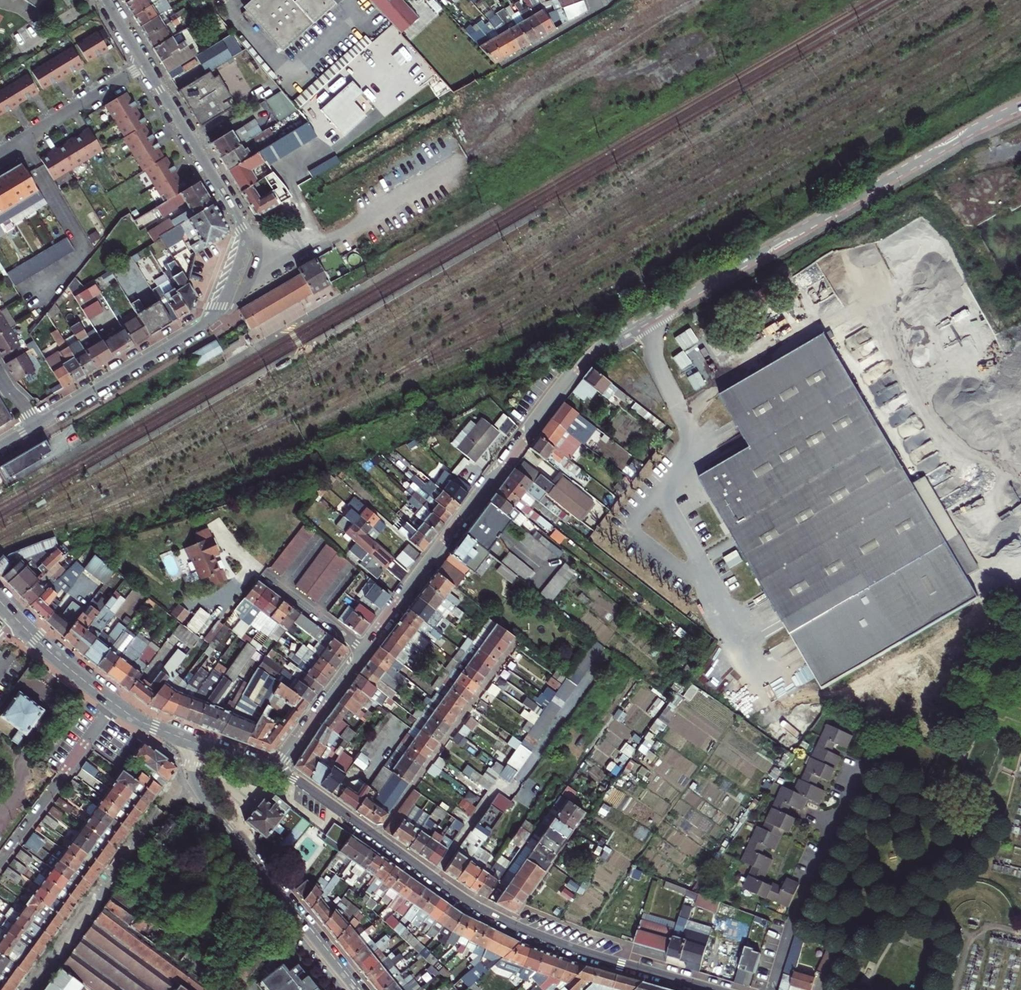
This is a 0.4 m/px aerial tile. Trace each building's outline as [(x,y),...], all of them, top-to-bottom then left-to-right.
[(8,8),(13,2),(16,5),(15,6),(29,16),(37,6),(36,4),(38,2),(39,3),(42,0),(0,0),(0,2),(8,8)] [(126,5),(133,17),(160,1),(159,0),(134,0),(126,5)] [(172,0),(161,0),(160,1),(133,17),(140,28),(163,14),(164,13),(160,7),(172,0)] [(247,3),(249,6),(244,10),(282,51),(334,3),(331,0),(250,0),(247,3)] [(391,24),(401,35),(418,18),(405,3),(402,0),(369,0),(391,24)] [(450,0),(448,0),(441,6),(451,18),(458,13),(453,8),(455,7),(450,0)] [(518,3),(524,10),(528,7),(523,0),(522,0),(518,3)] [(528,7),(533,15),(545,35),(554,30),(547,15),(545,11),(544,9),(542,6),(537,9),(539,12),(536,14),(528,0),(523,0),(528,7)] [(552,1),(551,2),(555,12),(557,11),(582,1),(581,0),(555,0),(552,1)] [(562,25),(586,12),(582,1),(557,11),(562,25)] [(514,6),(522,16),(537,40),(545,35),(533,15),(528,7),(524,10),(518,3),(514,6)] [(163,14),(140,28),(146,38),(180,17),(186,13),(184,9),(167,19),(163,14)] [(537,40),(522,16),(517,20),(510,11),(507,13),(529,44),(537,40)] [(56,13),(48,18),(51,24),(59,19),(56,13)] [(529,44),(507,13),(497,18),(503,25),(520,49),(529,44)] [(549,14),(547,15),(554,30),(557,28),(552,18),(554,17),(552,13),(549,14)] [(180,17),(146,38),(153,49),(177,35),(173,28),(180,24),(179,22),(182,20),(180,17)] [(39,20),(12,33),(17,44),(44,31),(39,20)] [(520,49),(503,25),(498,28),(494,21),(489,24),(489,25),(511,54),(520,49)] [(477,27),(484,34),(503,59),(511,54),(489,25),(486,28),(482,23),(477,27)] [(186,30),(183,31),(185,33),(182,34),(187,41),(184,42),(194,58),(196,57),(201,54),(186,30)] [(473,30),(467,35),(494,64),(503,59),(484,34),(479,37),(473,30)] [(177,35),(153,49),(168,74),(180,67),(194,58),(184,42),(187,41),(182,34),(185,33),(183,31),(177,35)] [(102,33),(82,45),(92,63),(106,55),(107,56),(114,53),(102,33)] [(232,35),(222,41),(233,58),(245,50),(232,35)] [(201,54),(196,57),(206,74),(214,69),(233,58),(222,41),(201,54)] [(77,48),(36,72),(47,90),(61,82),(62,83),(68,79),(67,78),(81,70),(82,71),(88,68),(77,48)] [(180,67),(168,74),(172,80),(183,73),(180,67)] [(206,74),(197,80),(179,91),(201,128),(237,106),(225,87),(222,88),(216,78),(218,77),(214,69),(206,74)] [(0,93),(0,115),(1,117),(15,109),(16,110),(22,106),(22,105),(35,97),(36,98),(43,94),(31,75),(0,93)] [(218,77),(216,78),(222,88),(225,87),(218,77)] [(319,110),(336,128),(339,125),(345,132),(362,115),(349,102),(360,91),(351,81),(319,110)] [(299,108),(314,99),(309,90),(294,100),(299,108)] [(146,170),(165,204),(166,203),(176,197),(177,196),(188,189),(189,189),(185,182),(184,182),(178,172),(179,172),(176,167),(175,168),(168,156),(166,157),(161,148),(162,147),(155,135),(153,136),(146,125),(149,123),(146,118),(145,119),(138,108),(139,107),(136,102),(135,103),(128,92),(106,105),(126,137),(125,138),(144,170),(146,170)] [(267,102),(272,111),(288,101),(282,93),(267,102)] [(272,111),(279,123),(294,114),(297,111),(296,110),(288,101),(272,111)] [(232,132),(211,144),(220,159),(241,146),(273,126),(266,115),(253,123),(252,122),(233,134),(232,132)] [(265,163),(267,167),(315,137),(307,123),(257,153),(264,163),(265,163)] [(41,159),(54,181),(103,152),(89,129),(84,132),(85,133),(74,140),(73,139),(68,141),(69,143),(58,149),(57,148),(52,151),(53,152),(41,159)] [(228,171),(251,157),(246,148),(243,150),(241,146),(220,159),(228,171)] [(257,153),(251,157),(228,171),(240,191),(257,181),(251,171),(264,163),(257,153)] [(309,174),(313,180),(340,164),(337,158),(309,174)] [(0,178),(0,223),(42,198),(22,164),(0,178)] [(264,178),(267,183),(272,192),(280,205),(291,198),(282,185),(271,173),(264,178)] [(257,181),(240,191),(255,215),(260,217),(280,205),(272,192),(267,195),(261,187),(267,183),(264,178),(257,181)] [(176,211),(187,205),(206,192),(200,182),(189,189),(188,189),(177,196),(176,197),(178,201),(174,204),(176,207),(174,208),(176,211)] [(187,205),(190,211),(186,212),(153,233),(158,241),(161,239),(181,227),(214,205),(206,192),(187,205)] [(181,227),(186,234),(190,243),(198,239),(200,243),(193,247),(197,253),(228,235),(229,230),(214,205),(181,227)] [(161,239),(166,246),(186,234),(181,227),(161,239)] [(74,249),(66,236),(7,274),(15,287),(74,249)] [(328,261),(339,255),(335,248),(324,254),(328,261)] [(117,282),(123,279),(130,275),(137,271),(130,258),(123,262),(116,266),(110,270),(117,282)] [(189,284),(175,261),(169,265),(175,277),(168,280),(175,293),(188,314),(194,310),(197,300),(189,284)] [(328,285),(314,261),(298,270),(301,275),(273,292),(241,312),(252,331),(284,311),(328,285)] [(69,287),(63,295),(69,300),(74,294),(69,287)] [(175,293),(159,303),(172,324),(188,314),(175,293)] [(159,303),(137,315),(138,317),(150,336),(172,324),(159,303)] [(7,309),(0,312),(11,330),(17,326),(7,309)] [(11,330),(0,312),(0,313),(0,336),(11,330)] [(150,336),(138,317),(122,327),(123,329),(134,347),(150,336)] [(70,328),(79,342),(96,370),(113,359),(103,342),(95,328),(87,333),(80,322),(70,328)] [(123,329),(103,342),(113,359),(134,347),(123,329)] [(11,330),(0,336),(0,354),(2,358),(21,347),(11,330)] [(957,540),(924,481),(912,487),(826,336),(720,396),(750,450),(698,478),(817,692),(977,602),(946,547),(957,540)] [(70,344),(67,346),(68,347),(85,376),(96,370),(79,342),(71,347),(70,344)] [(215,342),(191,356),(197,367),(221,352),(215,342)] [(244,345),(229,353),(232,357),(247,349),(244,345)] [(85,376),(68,347),(46,361),(63,389),(85,376)] [(35,372),(25,354),(6,364),(12,374),(18,382),(35,372)] [(291,359),(276,367),(278,371),(293,363),(291,359)] [(596,391),(609,400),(614,394),(624,401),(628,397),(591,369),(588,371),(582,380),(596,391)] [(596,391),(582,380),(573,392),(583,400),(587,395),(591,398),(596,391)] [(12,420),(0,399),(0,428),(12,420)] [(583,444),(596,427),(564,403),(552,419),(583,444)] [(480,416),(462,440),(479,454),(497,430),(480,416)] [(583,444),(552,419),(539,437),(570,461),(583,444)] [(668,429),(663,437),(666,440),(669,435),(670,436),(672,433),(668,429)] [(570,461),(539,437),(530,449),(545,461),(550,454),(553,456),(552,457),(560,463),(563,460),(565,461),(564,463),(578,474),(581,470),(570,461)] [(473,461),(479,454),(462,440),(456,448),(473,461)] [(0,468),(0,473),(6,482),(39,463),(37,461),(48,454),(41,443),(0,468)] [(533,484),(514,469),(508,478),(554,514),(558,517),(561,512),(543,498),(541,500),(534,494),(538,488),(533,484)] [(402,473),(418,488),(452,516),(459,506),(435,485),(430,482),(426,487),(423,483),(406,470),(402,473)] [(581,470),(578,474),(576,475),(583,481),(587,475),(581,470)] [(441,477),(435,485),(459,506),(472,489),(454,475),(448,483),(441,477)] [(540,475),(533,484),(538,488),(579,521),(593,503),(563,477),(558,483),(555,481),(552,484),(540,475)] [(256,476),(237,482),(237,483),(240,492),(259,486),(256,476)] [(554,514),(508,478),(502,486),(520,500),(526,505),(526,506),(530,500),(532,502),(532,505),(539,510),(539,511),(549,519),(554,514)] [(225,487),(228,496),(240,492),(237,483),(225,487)] [(520,500),(502,486),(495,495),(518,512),(521,508),(516,505),(520,500)] [(452,516),(418,488),(411,496),(431,515),(432,514),(438,519),(438,520),(444,526),(452,516)] [(431,515),(411,496),(404,490),(402,493),(408,499),(407,500),(420,510),(415,516),(417,518),(438,534),(444,526),(438,520),(438,519),(432,514),(431,515)] [(503,515),(510,521),(512,522),(519,513),(518,512),(495,495),(489,503),(503,515)] [(359,506),(354,511),(360,516),(380,534),(386,527),(359,502),(357,504),(359,506)] [(492,517),(498,522),(503,515),(489,503),(484,510),(492,517)] [(413,514),(404,506),(401,509),(409,517),(413,514)] [(473,524),(481,530),(483,528),(485,529),(492,521),(490,519),(492,517),(484,510),(473,524)] [(539,516),(531,510),(528,514),(536,521),(539,516)] [(498,522),(505,528),(510,521),(503,515),(498,522)] [(360,516),(353,524),(365,536),(372,541),(380,534),(360,516)] [(366,558),(377,546),(372,541),(365,536),(353,524),(344,517),(337,526),(357,543),(350,551),(363,562),(366,558)] [(491,544),(493,545),(505,528),(498,522),(492,517),(490,519),(492,521),(485,529),(483,528),(481,530),(482,531),(494,541),(491,544)] [(417,518),(410,528),(416,533),(416,532),(423,538),(423,539),(430,545),(438,534),(417,518)] [(294,560),(299,554),(303,549),(307,543),(312,537),(317,530),(305,520),(299,527),(295,533),(290,539),(286,544),(282,550),(278,556),(273,562),(269,567),(281,577),(285,571),(290,566),(294,560)] [(406,524),(399,533),(423,553),(430,545),(423,539),(423,538),(416,532),(416,533),(410,528),(408,526),(406,524)] [(481,530),(473,524),(465,535),(474,543),(482,531),(481,530)] [(527,534),(532,538),(537,542),(542,546),(546,549),(549,544),(527,527),(524,531),(527,534)] [(482,531),(474,543),(487,553),(493,545),(491,544),(494,541),(482,531)] [(527,534),(521,541),(526,545),(532,538),(527,534)] [(465,535),(445,561),(465,576),(470,570),(473,573),(484,560),(507,579),(511,573),(502,565),(487,553),(474,543),(465,535)] [(219,554),(212,538),(186,549),(190,558),(191,557),(202,581),(210,578),(215,587),(227,581),(222,570),(220,571),(213,557),(219,554)] [(532,538),(526,545),(531,549),(537,542),(532,538)] [(541,557),(536,553),(531,549),(526,545),(521,541),(520,543),(540,559),(541,557)] [(308,571),(303,576),(299,582),(295,587),(305,595),(317,604),(321,599),(325,593),(330,587),(334,582),(338,576),(342,570),(347,565),(350,560),(345,556),(340,551),(330,542),(325,548),(321,554),(316,560),(312,565),(308,571)] [(537,542),(531,549),(536,553),(542,546),(537,542)] [(44,552),(40,543),(10,555),(4,559),(3,559),(0,562),(0,577),(2,579),(20,561),(44,552)] [(409,545),(405,550),(407,552),(416,560),(420,555),(409,545)] [(45,552),(44,552),(20,561),(2,579),(20,598),(56,564),(66,554),(59,546),(48,555),(45,552)] [(382,565),(401,582),(408,573),(377,546),(366,558),(363,562),(360,564),(377,579),(384,572),(379,568),(382,565)] [(542,546),(536,553),(541,557),(547,550),(546,549),(542,546)] [(409,570),(416,560),(407,552),(405,550),(396,559),(409,570)] [(547,550),(541,557),(540,559),(545,563),(552,554),(547,550)] [(345,556),(350,560),(358,567),(360,564),(363,562),(350,551),(345,556)] [(518,566),(524,571),(530,569),(521,562),(516,558),(511,554),(508,558),(513,562),(518,566)] [(86,568),(106,583),(113,573),(93,558),(86,568)] [(513,562),(508,558),(502,565),(507,570),(511,573),(518,579),(524,571),(518,566),(513,562)] [(465,576),(445,561),(437,573),(454,587),(456,588),(465,576)] [(60,569),(56,564),(20,598),(29,607),(58,580),(54,575),(60,569)] [(550,604),(576,573),(565,564),(539,596),(550,604)] [(45,622),(57,608),(59,604),(53,599),(59,593),(60,594),(63,592),(66,595),(73,585),(75,583),(72,579),(76,575),(70,568),(58,580),(29,607),(45,622)] [(524,571),(518,579),(523,582),(527,586),(536,574),(531,570),(530,569),(524,571)] [(437,573),(427,585),(456,608),(460,602),(449,594),(454,587),(437,573)] [(505,581),(512,587),(518,579),(511,573),(507,579),(505,581)] [(238,608),(247,614),(267,589),(258,582),(238,608)] [(365,598),(370,602),(380,610),(391,596),(377,583),(365,598)] [(427,585),(418,598),(435,612),(440,605),(462,622),(466,616),(456,608),(427,585)] [(267,589),(247,614),(250,616),(256,608),(258,610),(252,618),(256,620),(275,595),(267,589)] [(134,590),(131,594),(145,604),(148,600),(134,590)] [(102,610),(99,614),(73,648),(83,657),(101,633),(111,620),(106,616),(120,597),(115,593),(111,599),(102,610)] [(102,610),(111,599),(105,595),(101,600),(100,599),(96,605),(102,610)] [(275,595),(256,620),(254,623),(262,630),(264,628),(284,601),(275,595)] [(63,613),(57,608),(45,622),(63,639),(82,614),(93,600),(89,597),(79,609),(71,603),(63,613)] [(435,612),(418,598),(409,610),(442,636),(445,638),(453,626),(435,612)] [(148,600),(145,604),(155,612),(158,607),(148,600)] [(268,633),(271,635),(292,608),(284,601),(264,628),(269,632),(268,633)] [(179,602),(171,612),(182,620),(190,611),(179,602)] [(370,602),(365,609),(376,616),(380,610),(370,602)] [(99,614),(102,610),(96,605),(93,609),(99,614)] [(187,625),(197,631),(209,612),(199,606),(187,625)] [(284,635),(287,632),(294,622),(301,614),(292,608),(271,635),(273,637),(276,635),(281,640),(284,635)] [(345,625),(354,613),(348,608),(338,620),(345,625)] [(73,648),(99,614),(93,609),(86,617),(82,614),(63,639),(73,648)] [(376,616),(365,609),(358,617),(354,613),(345,625),(357,635),(362,634),(376,616)] [(442,636),(409,610),(401,620),(423,637),(428,631),(431,633),(430,634),(438,640),(442,636)] [(294,622),(299,626),(314,639),(321,629),(301,614),(294,622)] [(401,620),(394,629),(422,651),(429,641),(423,637),(401,620)] [(491,631),(489,633),(508,646),(514,637),(496,625),(489,620),(483,628),(486,630),(487,628),(491,631)] [(236,628),(228,622),(225,625),(229,628),(233,632),(236,628)] [(287,632),(292,636),(299,626),(294,622),(287,632)] [(101,633),(83,657),(97,668),(110,651),(126,629),(119,624),(108,638),(101,633)] [(180,624),(174,633),(172,635),(179,640),(187,629),(180,624)] [(219,634),(209,646),(209,647),(213,650),(229,628),(225,625),(219,634)] [(213,650),(206,660),(215,667),(238,635),(233,632),(229,628),(213,650)] [(483,628),(477,636),(502,654),(508,646),(489,633),(486,630),(483,628)] [(314,639),(318,643),(342,660),(348,653),(348,649),(321,629),(314,639)] [(422,651),(394,629),(387,639),(410,656),(415,649),(419,652),(419,655),(424,659),(427,655),(422,651)] [(310,656),(305,663),(328,680),(335,670),(301,642),(292,636),(287,632),(284,635),(310,656)] [(254,641),(245,634),(242,638),(248,643),(251,645),(254,641)] [(111,652),(110,651),(97,668),(106,676),(129,646),(135,638),(132,636),(129,640),(126,638),(122,643),(120,642),(111,652)] [(477,636),(471,644),(497,662),(502,654),(477,636)] [(303,639),(301,642),(335,670),(342,660),(318,643),(314,647),(303,639)] [(410,656),(387,639),(380,648),(402,664),(405,659),(399,654),(401,651),(410,658),(411,656),(410,656)] [(590,645),(601,652),(604,648),(594,640),(590,645)] [(254,641),(251,645),(257,650),(259,651),(262,647),(254,641)] [(204,703),(197,725),(212,731),(228,707),(219,701),(257,650),(251,645),(248,643),(209,696),(204,703)] [(473,655),(472,657),(491,670),(497,662),(471,644),(466,653),(468,654),(469,653),(473,655)] [(143,664),(138,660),(119,685),(128,693),(137,681),(162,648),(158,645),(143,664)] [(303,667),(300,671),(322,687),(328,680),(305,663),(282,645),(280,649),(303,667)] [(586,651),(597,658),(601,652),(590,645),(586,651)] [(119,685),(138,660),(141,656),(129,646),(106,676),(119,685)] [(380,648),(375,655),(389,665),(392,662),(395,665),(394,667),(393,669),(395,671),(397,669),(399,670),(403,665),(402,664),(380,648)] [(460,650),(453,659),(458,663),(460,660),(465,653),(460,650)] [(592,665),(597,658),(586,651),(582,657),(592,665)] [(148,689),(137,681),(128,693),(148,706),(182,661),(185,658),(177,652),(148,689)] [(389,665),(375,655),(370,662),(392,678),(393,676),(398,680),(402,676),(399,674),(401,672),(399,670),(397,669),(395,671),(393,669),(388,666),(389,665)] [(266,656),(258,671),(279,685),(310,704),(317,694),(298,680),(294,686),(286,681),(284,683),(282,680),(283,679),(279,676),(284,669),(267,657),(266,656)] [(472,657),(467,665),(485,678),(491,670),(472,657)] [(591,667),(592,665),(582,657),(578,662),(589,670),(591,667)] [(458,663),(454,669),(479,687),(485,678),(467,665),(460,660),(458,663)] [(182,661),(148,706),(160,711),(182,682),(177,678),(187,665),(182,661)] [(392,678),(370,662),(364,669),(379,680),(380,680),(383,677),(399,689),(402,686),(392,678)] [(575,668),(585,675),(589,670),(578,662),(575,668)] [(322,687),(300,671),(292,664),(289,668),(296,673),(293,677),(298,680),(317,694),(322,687)] [(173,716),(185,721),(193,699),(203,685),(197,680),(203,670),(200,668),(197,673),(187,686),(181,695),(173,716)] [(571,673),(582,680),(585,675),(575,668),(571,673)] [(185,721),(197,725),(204,703),(209,696),(204,692),(209,685),(208,683),(217,671),(214,669),(203,685),(193,699),(185,721)] [(379,680),(364,669),(359,676),(392,700),(394,697),(377,684),(379,680)] [(479,687),(454,669),(451,673),(448,677),(473,695),(479,687)] [(245,695),(243,697),(265,710),(267,707),(269,702),(273,696),(279,685),(258,671),(250,684),(245,695)] [(578,686),(582,680),(571,673),(569,676),(567,678),(578,686)] [(392,700),(359,676),(352,685),(369,697),(379,705),(382,707),(386,702),(392,706),(395,702),(392,700)] [(473,695),(448,677),(445,681),(442,685),(467,703),(473,695)] [(567,678),(563,684),(574,691),(578,686),(567,678)] [(182,682),(160,711),(173,716),(181,695),(187,686),(182,682)] [(245,695),(250,684),(246,683),(241,693),(245,695)] [(574,691),(563,684),(563,685),(558,691),(569,698),(574,691)] [(279,685),(273,696),(292,709),(284,718),(294,725),(310,704),(279,685)] [(352,685),(345,695),(362,707),(369,697),(352,685)] [(467,703),(442,685),(438,691),(436,694),(461,711),(467,703)] [(33,721),(41,709),(16,690),(16,691),(11,688),(5,696),(0,702),(0,717),(17,730),(10,740),(15,744),(24,732),(33,721)] [(555,696),(565,704),(569,698),(558,691),(557,693),(555,696)] [(222,735),(233,715),(243,697),(245,695),(241,693),(234,704),(230,702),(228,707),(212,731),(222,735)] [(461,711),(436,694),(433,699),(432,699),(431,702),(456,719),(461,711)] [(362,707),(345,695),(339,703),(348,710),(355,716),(362,707)] [(551,702),(562,709),(565,704),(555,696),(551,701),(551,702)] [(276,707),(269,702),(267,707),(269,708),(273,711),(276,707)] [(456,719),(431,702),(428,705),(425,710),(428,712),(431,715),(450,728),(456,719)] [(558,715),(562,709),(551,702),(547,707),(558,715)] [(348,710),(339,703),(323,725),(348,743),(352,738),(364,723),(361,721),(361,720),(352,731),(347,728),(348,727),(340,721),(348,710)] [(425,710),(428,705),(424,703),(419,710),(423,712),(425,710)] [(265,710),(257,725),(246,744),(269,753),(273,753),(294,725),(284,718),(282,721),(277,717),(273,721),(264,716),(266,713),(268,714),(270,711),(268,711),(269,708),(267,707),(265,710)] [(543,713),(554,720),(558,715),(547,707),(545,709),(543,713)] [(389,712),(385,719),(395,726),(399,720),(389,712)] [(550,726),(554,720),(543,713),(540,717),(539,718),(550,726)] [(257,725),(233,715),(222,735),(246,744),(257,725)] [(431,715),(426,723),(444,736),(450,728),(431,715)] [(547,731),(550,726),(539,718),(536,724),(547,731)] [(385,719),(381,724),(391,731),(395,726),(385,719)] [(33,721),(24,732),(26,734),(35,722),(33,721)] [(426,723),(420,731),(438,744),(444,736),(426,723)] [(381,724),(377,729),(387,737),(391,731),(381,724)] [(539,742),(547,731),(536,724),(535,725),(528,734),(539,742)] [(348,743),(323,725),(314,738),(329,749),(331,746),(337,750),(339,747),(344,750),(348,743)] [(420,731),(416,728),(413,726),(411,729),(407,735),(432,753),(438,744),(420,731)] [(464,726),(459,732),(464,736),(469,729),(464,726)] [(780,897),(771,892),(761,888),(772,862),(759,857),(763,848),(774,853),(781,838),(783,833),(789,835),(796,820),(786,816),(790,807),(802,812),(808,799),(821,805),(827,793),(818,789),(821,780),(831,785),(837,772),(843,760),(833,755),(837,746),(849,752),(855,739),(830,727),(823,740),(814,761),(804,782),(800,781),(795,793),(782,788),(776,801),(763,830),(757,827),(746,851),(740,865),(753,871),(744,892),(766,902),(789,913),(798,892),(785,886),(780,897)] [(377,729),(374,734),(384,741),(387,737),(377,729)] [(524,740),(528,734),(525,732),(518,740),(522,743),(524,740)] [(374,734),(370,739),(380,747),(384,741),(374,734)] [(539,742),(528,734),(524,740),(535,748),(539,742)] [(407,735),(402,742),(427,760),(432,753),(407,735)] [(329,749),(314,738),(294,767),(311,779),(319,764),(321,761),(322,757),(325,759),(330,751),(335,753),(337,750),(331,746),(329,749)] [(332,794),(345,775),(340,771),(346,761),(343,759),(356,741),(352,738),(348,743),(344,750),(341,753),(331,768),(329,771),(320,785),(332,794)] [(380,747),(370,739),(366,744),(377,751),(380,747)] [(520,745),(532,753),(535,748),(524,740),(522,743),(520,745)] [(139,770),(153,749),(142,741),(131,756),(139,762),(135,767),(139,770)] [(608,759),(617,766),(625,755),(629,757),(635,749),(625,742),(618,752),(603,741),(590,758),(603,767),(608,759)] [(402,742),(396,751),(421,769),(427,760),(402,742)] [(377,751),(366,744),(363,749),(373,756),(377,751)] [(528,758),(532,753),(520,745),(517,750),(528,758)] [(139,770),(150,778),(165,758),(153,749),(139,770)] [(370,761),(373,756),(363,749),(360,753),(360,754),(370,761)] [(524,763),(528,758),(517,750),(516,751),(513,755),(524,763)] [(396,751),(390,759),(415,776),(421,769),(396,751)] [(371,761),(370,761),(360,754),(353,763),(364,771),(371,761)] [(521,768),(524,763),(513,755),(511,759),(510,761),(521,768)] [(166,780),(176,767),(175,765),(165,758),(150,778),(153,780),(158,774),(166,780)] [(384,767),(394,774),(409,785),(415,776),(390,759),(384,767)] [(84,760),(79,767),(91,775),(96,768),(84,760)] [(517,774),(521,768),(510,761),(506,766),(512,770),(517,774)] [(139,770),(135,767),(128,762),(122,770),(138,782),(145,787),(155,795),(161,786),(153,780),(150,778),(139,770)] [(319,764),(311,779),(320,785),(329,771),(319,764)] [(434,765),(428,773),(436,779),(441,770),(434,765)] [(485,774),(483,776),(494,783),(499,775),(486,766),(482,772),(485,774)] [(505,779),(512,770),(506,766),(505,768),(499,775),(505,779)] [(384,767),(380,774),(389,780),(394,774),(384,767)] [(465,776),(479,785),(488,791),(494,783),(483,776),(472,768),(465,776)] [(122,770),(115,779),(131,791),(134,788),(138,782),(122,770)] [(517,774),(512,770),(505,779),(512,784),(519,775),(517,774)] [(379,795),(370,790),(363,799),(356,810),(377,825),(382,823),(409,785),(394,774),(389,780),(386,785),(382,790),(379,795)] [(389,780),(380,774),(377,779),(386,785),(389,780)] [(70,779),(66,784),(76,791),(81,786),(70,779)] [(115,779),(109,788),(125,800),(128,796),(131,791),(115,779)] [(386,785),(377,779),(374,784),(382,790),(386,785)] [(352,791),(357,794),(363,785),(358,781),(350,783),(348,787),(352,791)] [(382,790),(374,784),(370,790),(379,795),(382,790)] [(357,794),(358,795),(363,799),(370,790),(363,785),(357,794)] [(479,785),(473,793),(478,796),(483,799),(488,791),(479,785)] [(155,795),(145,787),(141,792),(138,796),(134,801),(132,804),(128,810),(125,813),(122,818),(119,822),(115,827),(112,831),(108,837),(106,840),(102,845),(100,849),(95,854),(93,858),(89,863),(87,866),(83,872),(80,875),(76,881),(73,885),(69,890),(67,893),(63,899),(61,902),(57,908),(54,911),(50,917),(47,920),(43,926),(41,929),(37,935),(35,938),(30,944),(28,947),(24,953),(22,956),(18,962),(15,965),(13,968),(9,974),(6,977),(2,982),(0,986),(0,989),(14,989),(155,795)] [(339,798),(344,802),(352,791),(348,787),(339,798)] [(109,788),(102,797),(119,808),(121,805),(125,800),(109,788)] [(352,791),(344,802),(350,806),(358,795),(357,794),(352,791)] [(415,802),(420,795),(415,791),(386,831),(393,836),(407,814),(415,802)] [(271,804),(263,798),(244,821),(287,853),(311,822),(288,806),(274,793),(270,797),(274,800),(271,804)] [(456,881),(485,840),(489,834),(504,813),(506,809),(512,801),(506,797),(500,793),(492,805),(473,832),(444,872),(456,881)] [(363,799),(358,795),(350,806),(356,810),(363,799)] [(420,795),(415,802),(421,805),(425,798),(420,795)] [(560,810),(579,823),(585,813),(561,796),(554,806),(560,810)] [(58,797),(54,802),(67,812),(71,806),(58,797)] [(102,797),(96,805),(112,817),(115,814),(119,808),(102,797)] [(513,800),(512,801),(506,809),(513,813),(518,805),(513,800)] [(437,807),(429,801),(416,820),(424,826),(437,807)] [(51,805),(47,811),(58,819),(62,813),(51,805)] [(96,805),(89,814),(106,826),(108,823),(112,817),(96,805)] [(554,806),(548,815),(554,819),(558,813),(560,810),(554,806)] [(435,816),(442,821),(447,814),(437,807),(424,826),(409,848),(419,855),(434,833),(437,828),(430,822),(435,816)] [(554,819),(572,832),(579,823),(560,810),(558,813),(554,819)] [(45,813),(40,820),(52,828),(56,822),(45,813)] [(89,814),(83,823),(99,835),(102,832),(106,826),(89,814)] [(416,820),(407,814),(393,836),(401,842),(416,820)] [(467,814),(460,824),(464,826),(471,816),(467,814)] [(542,823),(548,827),(567,840),(572,832),(554,819),(548,815),(542,823)] [(401,842),(409,848),(424,826),(416,820),(401,842)] [(350,834),(334,822),(325,835),(327,836),(323,841),(338,852),(338,850),(350,834)] [(83,823),(76,832),(93,844),(96,840),(99,835),(83,823)] [(447,837),(454,841),(464,826),(460,824),(459,823),(452,833),(447,837)] [(542,823),(536,831),(561,848),(567,840),(548,827),(542,823)] [(218,833),(211,824),(206,829),(213,838),(218,833)] [(475,893),(486,899),(494,886),(500,878),(506,870),(512,862),(517,854),(523,846),(529,838),(531,835),(521,828),(487,875),(475,893)] [(32,831),(28,837),(38,845),(42,839),(32,831)] [(531,839),(555,857),(561,848),(536,831),(531,839)] [(76,832),(70,841),(86,853),(89,850),(93,844),(76,832)] [(419,855),(428,860),(442,839),(434,833),(419,855)] [(350,834),(338,850),(349,858),(352,859),(363,843),(350,834)] [(489,834),(485,840),(456,881),(468,889),(475,893),(487,875),(483,872),(489,863),(488,862),(491,856),(484,852),(494,838),(489,834)] [(34,850),(38,845),(28,837),(24,843),(34,850)] [(442,839),(428,860),(436,866),(451,845),(442,839)] [(525,847),(531,852),(549,864),(555,857),(531,839),(525,847)] [(70,841),(64,850),(80,861),(83,858),(86,853),(70,841)] [(363,843),(352,859),(353,861),(355,862),(355,863),(350,870),(354,873),(347,882),(350,885),(353,881),(361,870),(376,852),(363,843)] [(525,847),(519,855),(544,873),(549,864),(531,852),(525,847)] [(19,849),(15,855),(27,864),(31,857),(19,849)] [(73,871),(76,867),(80,861),(64,850),(57,859),(73,871)] [(367,881),(385,859),(376,852),(361,870),(353,881),(357,884),(362,877),(367,881)] [(57,859),(51,854),(44,864),(50,868),(67,880),(69,876),(73,871),(57,859)] [(514,863),(538,881),(544,873),(519,855),(514,863)] [(12,858),(8,864),(20,873),(25,867),(12,858)] [(340,871),(342,872),(344,873),(353,861),(352,859),(349,858),(340,871)] [(394,865),(385,859),(367,881),(365,883),(368,886),(365,890),(366,891),(361,898),(365,901),(381,881),(394,865)] [(514,863),(508,872),(532,889),(538,881),(514,863)] [(381,881),(389,888),(401,870),(394,865),(381,881)] [(2,872),(16,883),(20,876),(7,866),(2,872)] [(327,867),(324,870),(333,877),(335,873),(327,867)] [(50,868),(44,876),(61,888),(63,885),(67,880),(50,868)] [(401,870),(389,888),(384,895),(380,899),(383,901),(388,895),(393,898),(409,876),(409,875),(401,870)] [(16,883),(2,872),(0,875),(0,881),(11,889),(16,883)] [(508,872),(502,880),(527,897),(532,889),(508,872)] [(323,923),(335,907),(325,895),(339,876),(335,873),(333,877),(327,885),(310,908),(323,923)] [(61,888),(44,876),(38,886),(54,897),(56,894),(61,888)] [(313,886),(303,899),(310,908),(327,885),(320,876),(313,886)] [(409,876),(393,898),(398,902),(394,908),(396,910),(400,904),(417,881),(409,876)] [(295,888),(303,899),(313,886),(307,879),(295,888)] [(497,888),(503,892),(521,905),(527,897),(502,880),(497,888)] [(417,881),(400,904),(404,907),(400,913),(402,915),(409,908),(424,887),(417,881)] [(667,882),(665,886),(686,892),(687,887),(667,882)] [(48,906),(50,903),(54,897),(38,886),(32,894),(44,903),(48,906)] [(402,915),(410,922),(432,892),(424,887),(409,908),(402,915)] [(497,888),(488,900),(513,913),(517,911),(521,905),(503,892),(497,888)] [(689,891),(687,896),(695,899),(698,900),(700,895),(697,894),(689,891)] [(405,940),(412,934),(408,931),(420,917),(424,920),(428,914),(440,897),(432,892),(410,922),(402,930),(399,933),(405,940)] [(41,908),(44,903),(32,894),(25,904),(37,913),(47,920),(50,917),(45,913),(46,911),(41,908)] [(721,903),(700,895),(698,900),(697,904),(719,912),(721,903)] [(177,964),(190,947),(141,910),(137,916),(111,897),(43,989),(211,989),(177,964)] [(440,897),(428,914),(436,919),(447,903),(440,897)] [(323,923),(336,939),(358,911),(354,908),(352,911),(339,901),(335,907),(323,923)] [(435,928),(439,931),(454,908),(447,903),(436,919),(431,926),(427,932),(430,934),(435,928)] [(25,904),(18,912),(30,921),(41,929),(43,926),(38,922),(39,920),(34,916),(37,913),(25,904)] [(685,906),(677,931),(670,955),(669,957),(683,962),(689,963),(687,969),(701,973),(711,939),(685,932),(688,920),(685,919),(688,907),(685,906)] [(30,921),(18,912),(10,907),(4,916),(6,917),(12,921),(24,930),(35,938),(37,935),(31,931),(33,929),(27,925),(30,921)] [(336,939),(343,948),(351,942),(350,940),(357,934),(358,935),(364,930),(361,927),(355,932),(352,929),(355,926),(366,912),(360,908),(358,911),(336,939)] [(438,939),(441,941),(444,942),(461,913),(454,908),(439,931),(443,933),(438,939)] [(444,942),(441,941),(439,944),(442,947),(448,944),(452,938),(456,941),(469,917),(461,913),(444,942)] [(380,915),(375,920),(383,929),(389,924),(385,920),(380,915)] [(397,921),(391,915),(385,920),(389,924),(392,927),(395,924),(397,921)] [(6,917),(0,925),(0,927),(5,931),(17,939),(28,947),(30,944),(25,940),(26,938),(21,934),(24,930),(12,921),(6,917)] [(466,946),(469,939),(478,921),(469,917),(456,941),(462,944),(459,951),(462,953),(466,946)] [(677,931),(643,920),(636,944),(670,955),(677,931)] [(469,939),(477,943),(486,925),(478,921),(469,939)] [(402,930),(395,924),(392,927),(397,932),(399,933),(402,930)] [(476,959),(479,961),(494,929),(486,925),(477,943),(482,946),(476,959)] [(435,928),(430,934),(434,936),(439,931),(435,928)] [(447,989),(465,989),(467,988),(500,958),(519,941),(494,929),(479,961),(476,964),(468,971),(453,985),(447,989)] [(343,948),(350,956),(364,944),(360,939),(367,933),(364,930),(358,935),(357,934),(350,940),(351,942),(343,948)] [(5,931),(0,938),(0,940),(11,948),(22,956),(24,953),(18,949),(20,947),(14,943),(17,939),(5,931)] [(792,987),(796,973),(806,938),(798,934),(796,933),(780,989),(791,989),(792,987)] [(350,956),(357,965),(364,959),(363,957),(370,951),(371,952),(385,941),(382,937),(368,948),(364,944),(350,956)] [(0,940),(0,954),(9,960),(13,963),(15,965),(18,962),(12,958),(13,956),(8,952),(11,948),(0,940)] [(388,945),(385,941),(371,952),(370,951),(363,957),(364,959),(357,965),(364,974),(385,956),(381,951),(388,945)] [(500,958),(523,967),(531,946),(519,941),(500,958)] [(279,945),(265,964),(270,971),(259,980),(268,989),(317,989),(306,975),(304,977),(299,971),(301,969),(295,962),(294,964),(279,945)] [(531,946),(523,967),(519,972),(530,976),(535,971),(542,950),(531,946)] [(843,955),(828,948),(818,973),(833,979),(843,955)] [(535,971),(547,975),(555,954),(542,950),(535,971)] [(754,953),(745,951),(740,970),(757,975),(762,958),(753,955),(754,953)] [(371,983),(378,977),(377,975),(391,965),(401,957),(398,953),(389,960),(386,956),(385,956),(364,974),(371,983)] [(2,969),(6,963),(9,960),(0,954),(0,968),(2,969)] [(547,975),(559,980),(567,959),(555,954),(547,975)] [(557,984),(560,987),(584,965),(567,959),(559,980),(557,984)] [(468,971),(476,964),(472,960),(465,966),(468,971)] [(377,989),(379,989),(393,979),(389,975),(395,970),(391,965),(377,975),(378,977),(371,983),(377,989)] [(557,989),(575,989),(578,988),(580,989),(582,989),(585,988),(588,985),(590,983),(594,968),(584,965),(560,987),(557,989)] [(588,985),(601,989),(603,983),(625,989),(631,989),(640,981),(594,968),(590,983),(588,985)] [(507,979),(508,980),(509,981),(519,972),(516,970),(507,979)] [(796,973),(792,987),(803,989),(813,989),(816,979),(796,973)] [(416,982),(412,978),(406,983),(400,987),(399,987),(395,989),(406,989),(416,982)] [(379,989),(395,989),(399,987),(400,987),(406,983),(403,980),(397,984),(393,979),(379,989)] [(453,985),(447,980),(436,989),(437,989),(447,989),(453,985)] [(640,981),(631,989),(671,989),(640,981)]
